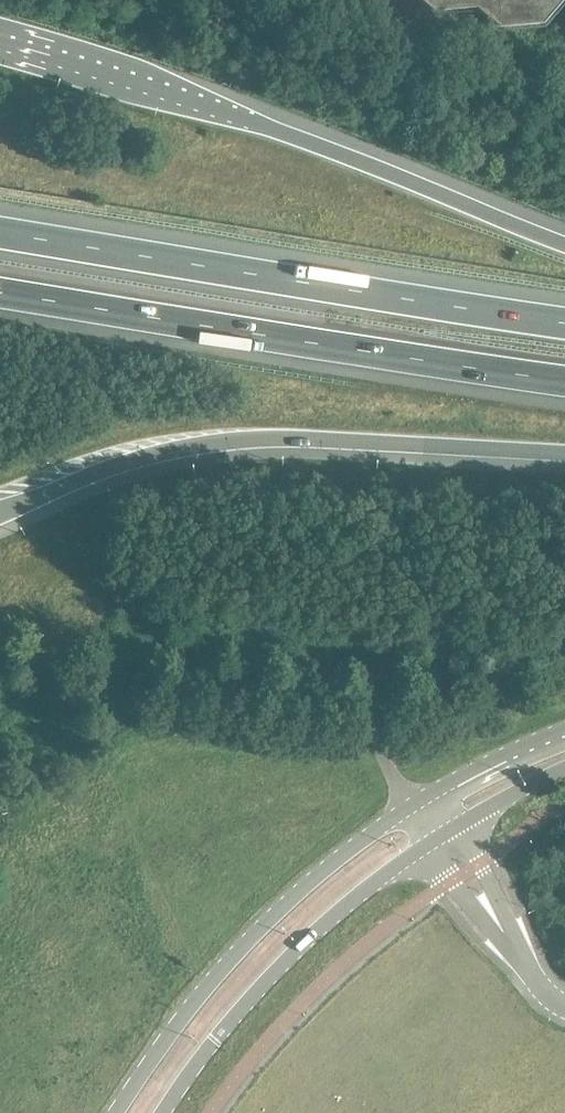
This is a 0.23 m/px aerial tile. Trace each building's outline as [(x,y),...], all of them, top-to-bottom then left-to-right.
[(530,25),(541,24),(561,0),(418,0),(432,12),(474,8),(497,27),(530,25)]
